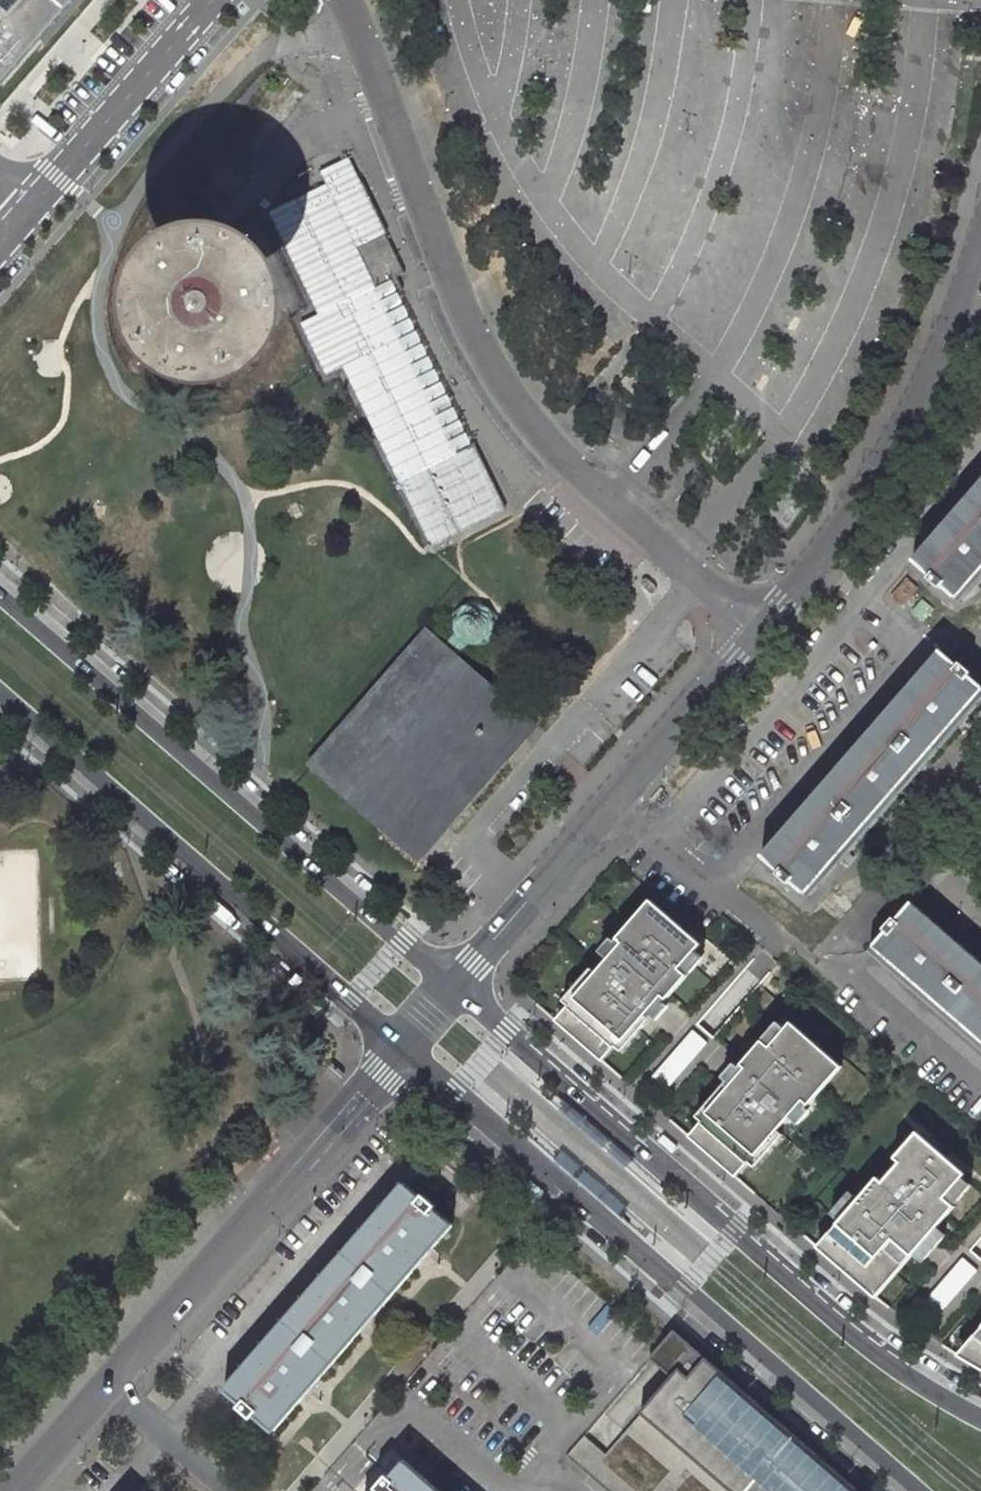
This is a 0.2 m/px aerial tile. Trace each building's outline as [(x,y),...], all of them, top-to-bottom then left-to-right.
[(74,0),(0,0),(0,81),(2,83),(74,0)] [(327,376),(343,368),(432,546),(506,510),(391,279),(403,273),(349,157),(321,171),(326,183),(268,212),(319,314),(300,322),(327,376)] [(213,327),(222,323),(226,320),(232,312),(235,303),(236,298),(234,288),(230,280),(223,273),(214,268),(209,267),(204,267),(194,269),(186,274),(179,281),(175,290),(174,300),(175,305),(179,314),(185,322),(189,324),(199,328),(208,328),(213,327)] [(920,569),(969,611),(980,597),(980,496),(920,569)] [(427,629),(309,767),(393,837),(425,801),(445,818),(530,719),(460,657),(470,645),(477,646),(483,645),(490,642),(493,634),(501,616),(480,596),(465,604),(455,612),(452,618),(455,634),(446,645),(429,630),(427,629)] [(940,657),(767,861),(811,900),(980,705),(980,692),(940,657)] [(414,854),(445,818),(425,801),(393,837),(414,854)] [(701,944),(651,900),(617,939),(622,943),(596,973),(591,968),(563,1001),(569,1006),(556,1020),(594,1053),(603,1061),(615,1046),(621,1051),(640,1030),(649,1019),(645,1016),(662,996),(667,1000),(669,997),(695,966),(688,960),(701,944)] [(913,911),(873,956),(980,1050),(980,970),(947,940),(913,911)] [(702,1121),(689,1136),(736,1176),(749,1161),(755,1166),(783,1134),(777,1129),(803,1100),(808,1104),(817,1094),(841,1066),(793,1024),(791,1022),(778,1037),(770,1031),(741,1064),(746,1068),(729,1088),(724,1084),(696,1116),(702,1121)] [(965,1174),(917,1131),(894,1157),(899,1162),(882,1182),(877,1177),(864,1193),(856,1186),(842,1202),(850,1208),(817,1246),(826,1255),(868,1292),(877,1297),(913,1253),(921,1259),(937,1242),(944,1235),(936,1228),(955,1207),(953,1205),(971,1185),(962,1177),(965,1174)] [(451,1223),(405,1184),(403,1186),(394,1196),(227,1397),(273,1430),(307,1390),(367,1320),(428,1248),(431,1244),(451,1223)] [(957,1355),(980,1368),(980,1328),(957,1355)] [(685,1376),(701,1358),(671,1332),(657,1347),(649,1356),(670,1375),(676,1368),(685,1376)] [(639,1411),(683,1449),(732,1490),(855,1490),(701,1358),(685,1376),(676,1368),(670,1375),(639,1411)] [(407,1463),(394,1480),(387,1475),(377,1487),(382,1490),(439,1490),(407,1463)]
